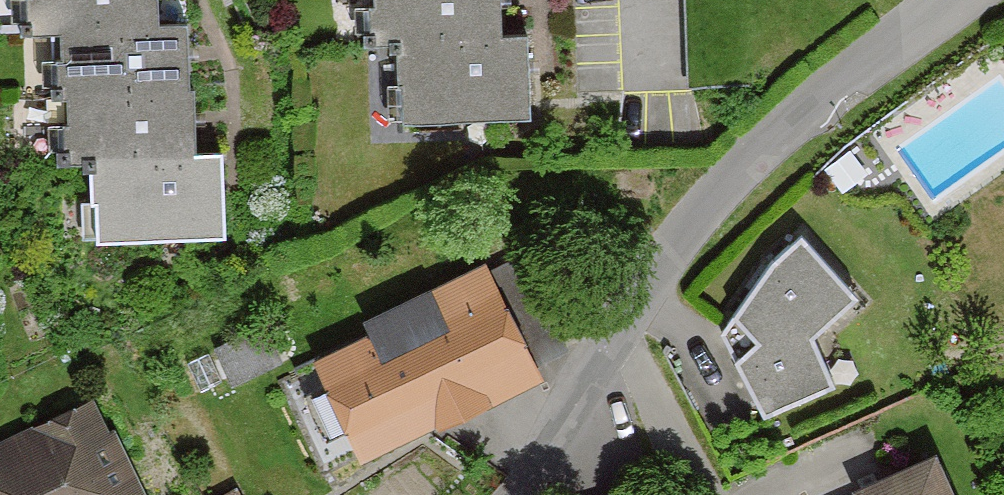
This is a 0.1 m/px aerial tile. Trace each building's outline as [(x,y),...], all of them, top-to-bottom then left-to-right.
[(164,35),(163,0),(32,0),(33,38),(66,37),(164,35)] [(506,46),(504,0),(377,0),(379,50),(406,50),(506,46)] [(68,101),(186,98),(184,34),(164,35),(66,37),(68,101)] [(409,129),(533,125),(530,46),(506,46),(406,50),(409,129)] [(93,170),(199,167),(197,97),(186,98),(68,101),(69,170),(93,170)] [(199,167),(93,170),(95,243),(220,240),(218,167),(199,167)] [(857,299),(800,236),(772,260),(723,334),(764,419),(833,390),(812,341),(857,299)] [(485,279),(311,368),(366,476),(541,386),(485,279)] [(0,448),(0,494),(139,494),(94,403),(0,448)] [(862,493),(862,494),(957,494),(942,459),(862,493)] [(617,494),(649,494),(647,486),(617,494)]
